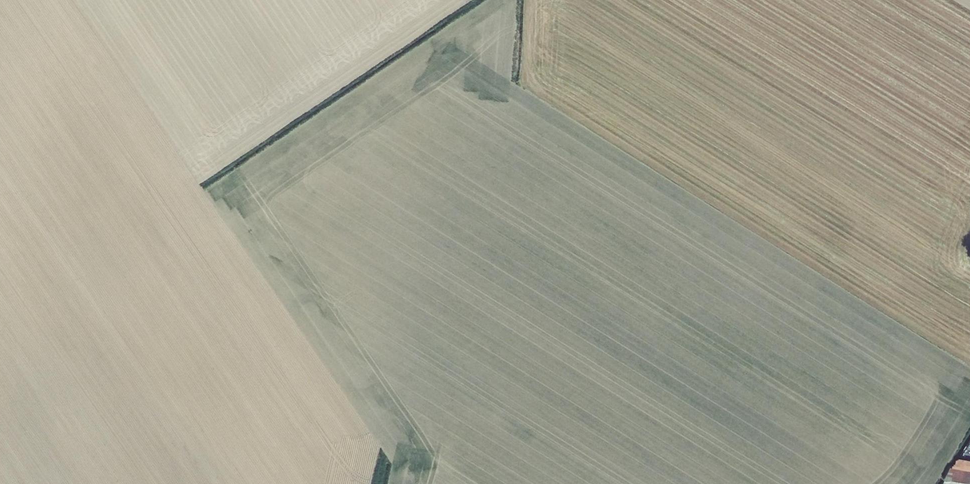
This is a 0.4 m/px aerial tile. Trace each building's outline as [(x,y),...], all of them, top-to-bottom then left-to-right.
[(969,471),(969,461),(957,459),(952,468),(969,471)] [(952,468),(950,468),(943,480),(969,483),(969,471),(952,468)]
